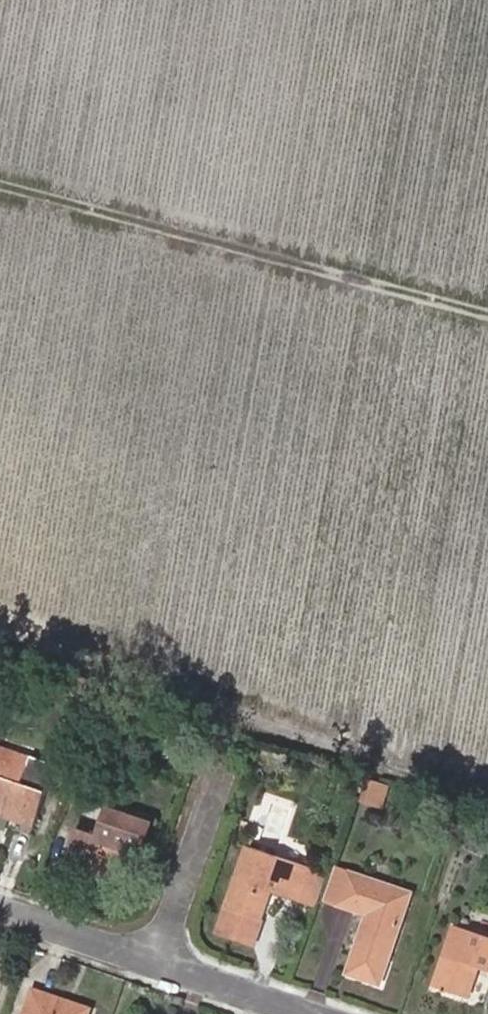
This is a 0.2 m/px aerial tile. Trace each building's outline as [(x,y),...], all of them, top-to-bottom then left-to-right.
[(31,761),(32,758),(0,748),(0,751),(31,761)] [(21,823),(35,827),(54,773),(52,765),(32,758),(31,761),(0,751),(0,812),(22,819),(21,823)] [(366,792),(359,812),(379,818),(385,799),(366,792)] [(108,810),(98,838),(76,831),(65,862),(114,878),(126,845),(141,850),(150,824),(108,810)] [(21,823),(22,819),(0,812),(0,815),(21,823)] [(218,930),(252,941),(271,888),(298,897),(307,872),(245,851),(218,930)] [(337,869),(327,901),(338,904),(348,872),(337,869)] [(307,872),(298,897),(317,904),(327,878),(307,872)] [(348,872),(338,904),(367,913),(349,973),(382,983),(410,891),(348,872)] [(452,928),(433,985),(470,997),(480,967),(487,970),(487,940),(452,928)] [(34,990),(26,1013),(88,1013),(90,1010),(34,990)]
